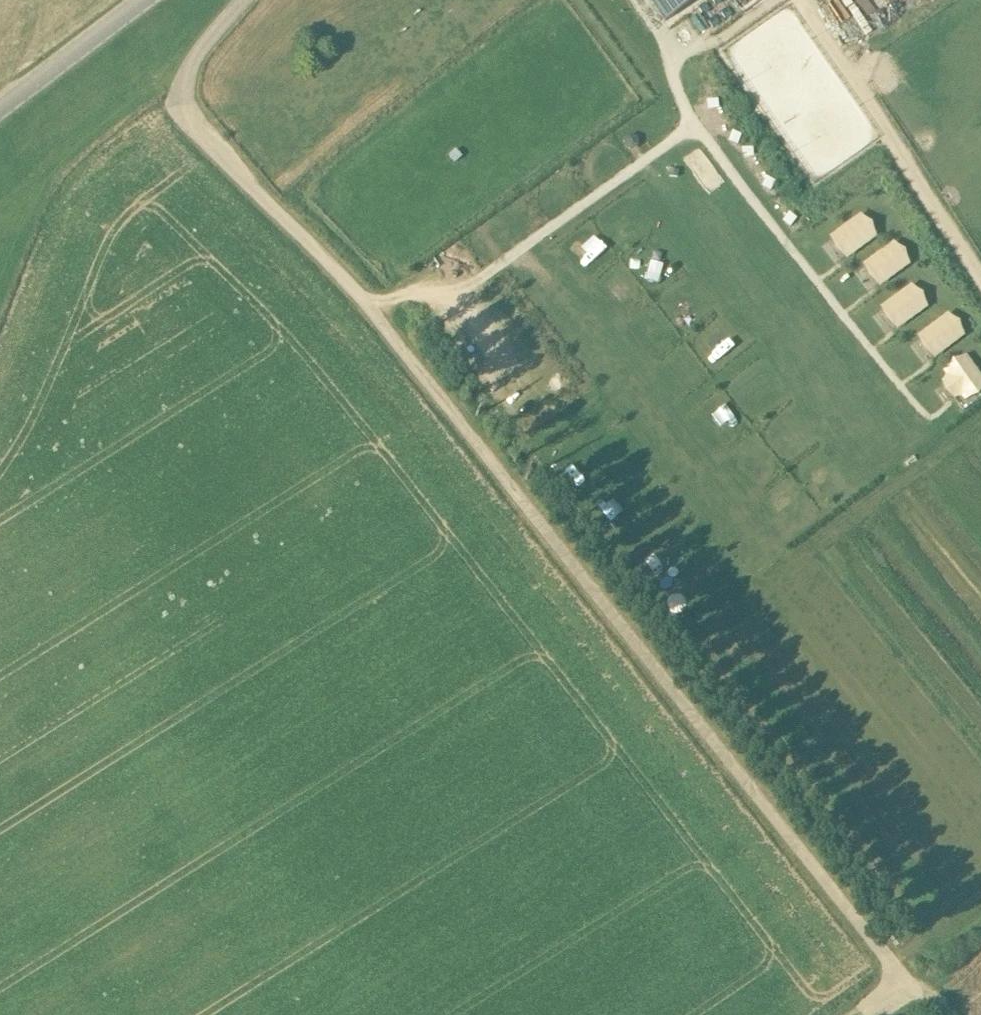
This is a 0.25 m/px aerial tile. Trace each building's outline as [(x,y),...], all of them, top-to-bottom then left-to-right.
[(666,20),(694,0),(651,0),(666,20)] [(828,235),(845,259),(879,234),(862,211),(828,235)] [(896,238),(863,262),(880,285),(913,261),(896,238)] [(896,330),(930,306),(913,282),(879,306),(896,330)] [(934,358),(967,334),(949,310),(916,335),(934,358)] [(938,370),(954,397),(961,393),(966,401),(980,392),(980,373),(968,352),(938,370)] [(608,496),(593,502),(601,522),(615,516),(608,496)] [(616,531),(629,546),(644,533),(631,518),(616,531)]
